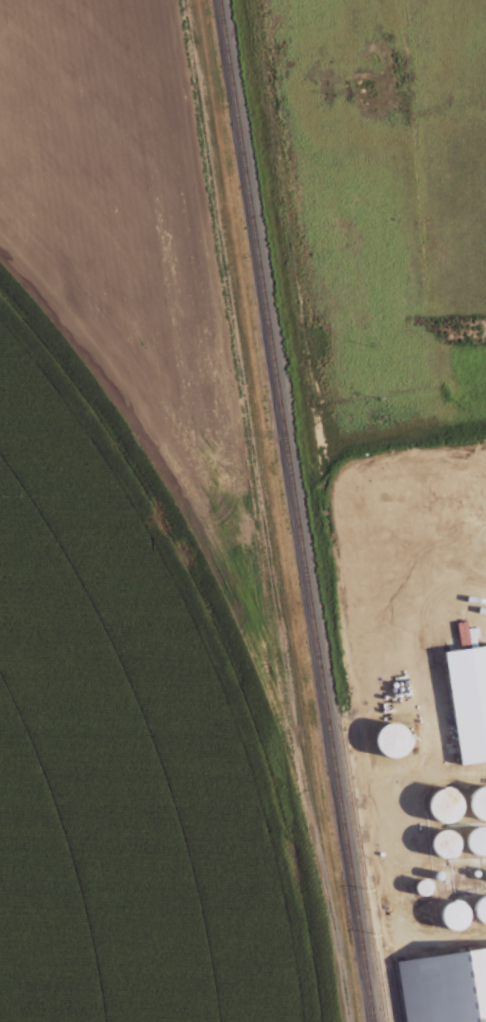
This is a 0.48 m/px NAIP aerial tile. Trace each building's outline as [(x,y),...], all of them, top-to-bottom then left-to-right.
[(476,782),(467,814),(485,819),(485,785),(476,782)] [(405,1021),(485,1021),(485,946),(436,952),(429,956),(426,956),(397,960),(405,1021)]
